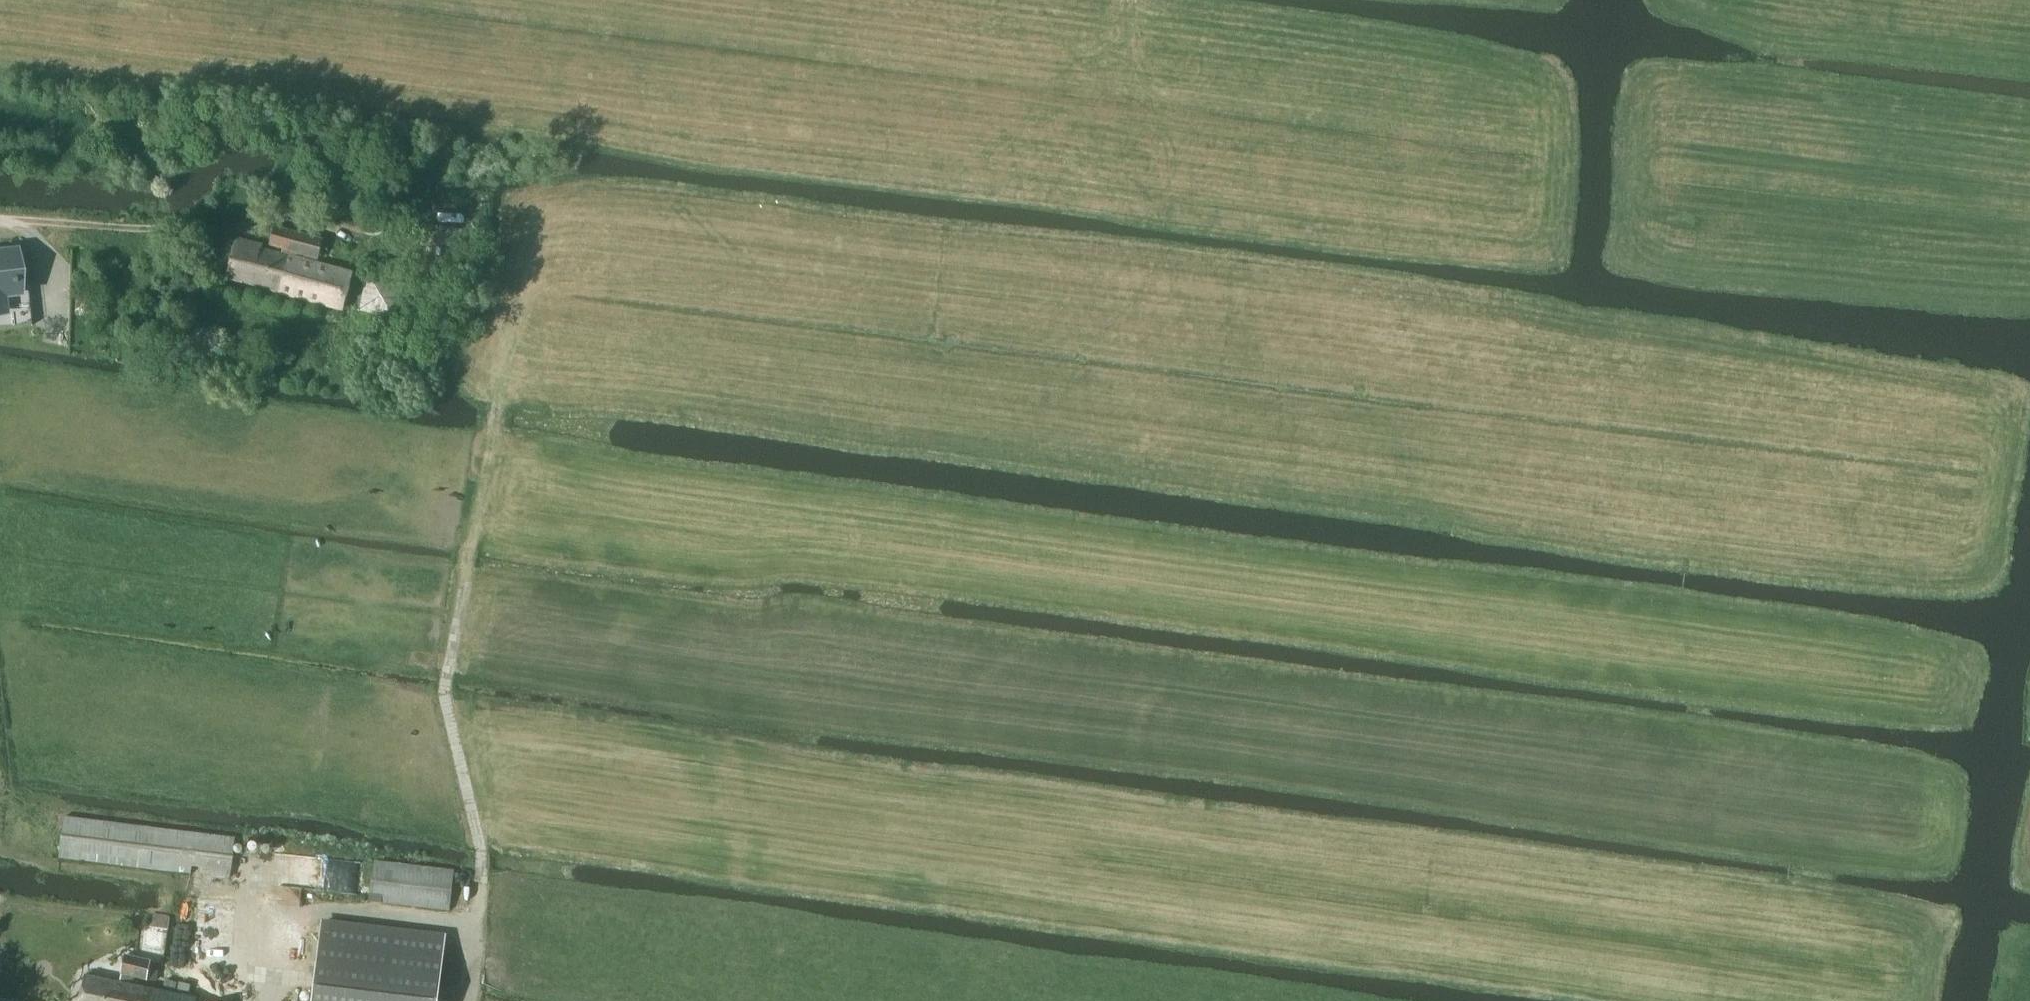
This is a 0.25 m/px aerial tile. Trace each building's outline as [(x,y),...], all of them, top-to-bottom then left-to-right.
[(418,281),(454,284),(459,230),(421,226),(416,278),(418,281)] [(317,260),(322,240),(274,228),(269,246),(281,249),(280,255),(261,250),(262,244),(235,238),(224,279),(340,309),(350,272),(298,259),(299,256),(317,260)] [(32,325),(28,283),(20,284),(17,254),(0,256),(0,328),(32,325)] [(229,878),(234,839),(63,818),(58,857),(229,878)] [(368,902),(448,911),(452,871),(373,862),(368,902)] [(167,930),(169,918),(152,915),(149,926),(167,930)] [(322,923),(311,1000),(437,1000),(446,936),(322,923)] [(149,961),(123,955),(118,976),(120,976),(119,982),(83,975),(78,1000),(141,1000),(144,988),(131,986),(133,978),(145,981),(149,961)] [(152,982),(155,970),(148,968),(146,980),(152,982)] [(164,979),(163,987),(174,989),(176,982),(164,979)] [(141,1000),(194,1000),(194,998),(144,988),(141,1000)]
